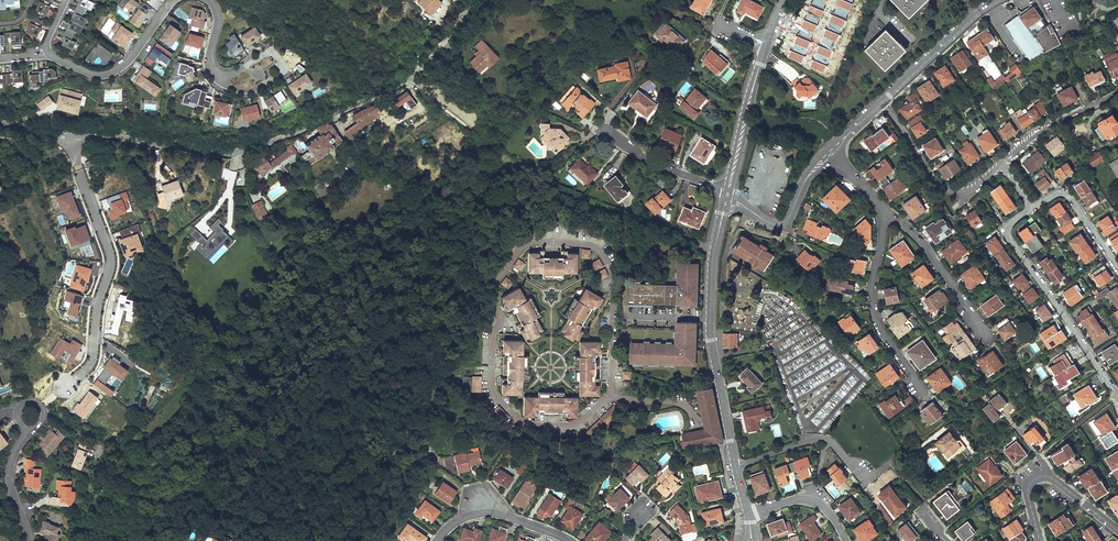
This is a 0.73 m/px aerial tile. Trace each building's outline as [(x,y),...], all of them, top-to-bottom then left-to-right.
[(35,11),(48,16),(51,9),(48,8),(50,6),(46,4),(43,3),(44,1),(47,2),(49,3),(50,0),(40,0),(35,11)] [(74,8),(82,12),(84,7),(77,4),(80,0),(78,0),(74,8)] [(77,4),(84,7),(88,10),(93,0),(80,0),(77,4)] [(118,5),(122,9),(125,5),(135,13),(130,21),(137,26),(139,23),(140,23),(142,21),(141,19),(145,13),(147,10),(142,7),(138,4),(133,0),(123,0),(122,0),(118,5)] [(421,4),(430,14),(441,2),(439,0),(425,0),(421,4)] [(692,7),(704,14),(711,0),(696,0),(692,7)] [(750,0),(743,0),(738,11),(743,14),(745,11),(758,18),(764,7),(750,0)] [(788,57),(802,63),(828,0),(812,0),(788,57)] [(811,66),(824,72),(855,0),(839,0),(811,66)] [(924,0),(896,0),(902,7),(901,8),(909,15),(924,0)] [(1005,25),(1030,60),(1061,44),(1053,28),(1051,23),(1047,25),(1040,12),(1041,11),(1037,5),(1028,12),(1027,11),(1019,15),(1005,25)] [(191,18),(190,25),(200,28),(202,20),(203,21),(205,14),(202,10),(197,8),(192,7),(189,17),(191,18)] [(74,8),(70,17),(71,17),(73,13),(80,16),(82,12),(74,8)] [(81,26),(84,18),(80,16),(73,13),(71,17),(70,20),(81,26)] [(33,16),(25,32),(38,38),(41,31),(39,30),(40,27),(36,25),(34,24),(35,22),(37,24),(39,24),(41,21),(33,16)] [(77,33),(81,26),(70,20),(68,23),(66,28),(73,31),(77,33)] [(68,23),(67,22),(62,31),(70,35),(73,31),(66,28),(68,23)] [(127,41),(132,33),(116,23),(111,30),(115,33),(111,39),(119,44),(123,38),(127,41)] [(169,34),(174,27),(170,24),(160,38),(170,46),(176,39),(169,34)] [(685,40),(667,24),(658,35),(676,51),(685,40)] [(176,39),(181,32),(174,27),(169,34),(176,39)] [(241,36),(246,45),(254,39),(259,36),(260,36),(254,28),(241,36)] [(988,29),(977,35),(984,45),(990,42),(992,45),(996,42),(988,29)] [(62,31),(59,39),(60,41),(62,36),(64,37),(68,39),(70,35),(62,31)] [(878,61),(885,68),(906,48),(899,41),(897,42),(886,31),(868,48),(879,60),(878,61)] [(19,32),(3,33),(3,35),(4,43),(8,43),(8,41),(8,38),(10,38),(10,41),(11,45),(14,44),(14,47),(21,46),(19,32)] [(240,50),(243,48),(234,33),(229,37),(231,40),(225,43),(234,57),(239,54),(241,52),(240,50)] [(186,51),(197,54),(202,37),(190,34),(186,51)] [(977,35),(967,42),(979,59),(989,53),(984,45),(977,35)] [(60,41),(58,44),(69,49),(73,42),(68,39),(64,37),(62,36),(60,41)] [(123,38),(119,44),(123,47),(127,41),(123,38)] [(499,57),(483,38),(477,44),(481,48),(483,50),(478,55),(472,60),(482,72),(499,57)] [(1114,38),(1109,41),(1114,51),(1117,49),(1117,46),(1114,38)] [(97,42),(88,55),(93,58),(94,56),(96,57),(98,56),(106,62),(112,53),(97,42)] [(144,61),(150,65),(154,59),(156,57),(158,57),(168,63),(172,53),(157,43),(150,52),(144,61)] [(719,56),(712,49),(705,57),(706,57),(703,61),(719,76),(731,63),(721,54),(719,56)] [(1104,56),(1101,49),(1096,52),(1099,58),(1104,56)] [(971,64),(962,51),(951,57),(960,71),(971,64)] [(1117,53),(1105,59),(1113,77),(1117,75),(1117,56),(1117,53)] [(154,59),(166,67),(168,63),(158,57),(156,57),(154,59)] [(618,80),(629,77),(626,61),(615,64),(615,66),(598,69),(600,80),(618,77),(618,80)] [(177,62),(170,79),(173,80),(174,76),(174,75),(177,76),(178,72),(181,73),(184,74),(188,81),(197,76),(195,73),(193,71),(194,70),(193,69),(193,67),(191,66),(191,65),(177,62)] [(1009,69),(1011,73),(1013,72),(1018,67),(1016,64),(1009,69)] [(151,71),(143,66),(136,76),(134,74),(131,78),(151,92),(152,91),(156,86),(157,84),(147,76),(151,71)] [(954,79),(946,67),(940,70),(935,73),(944,86),(954,79)] [(43,69),(43,71),(39,71),(39,81),(44,81),(44,78),(51,78),(51,77),(56,76),(55,70),(51,68),(48,68),(45,69),(43,69)] [(10,74),(6,74),(7,84),(11,84),(11,82),(16,82),(16,84),(23,84),(22,69),(12,70),(12,74),(12,77),(10,77),(10,74)] [(1106,81),(1101,70),(1094,74),(1093,71),(1085,75),(1086,76),(1084,77),(1086,81),(1088,80),(1092,88),(1106,81)] [(29,74),(30,87),(40,86),(39,81),(39,71),(34,71),(34,74),(32,74),(29,74)] [(290,76),(285,80),(288,85),(297,79),(294,74),(290,76)] [(297,79),(288,85),(291,89),(295,87),(298,91),(311,83),(305,74),(297,79)] [(131,78),(131,79),(150,93),(151,92),(131,78)] [(936,84),(932,78),(928,80),(930,81),(918,89),(928,102),(936,96),(937,93),(933,87),(936,84)] [(818,89),(811,80),(808,82),(805,82),(803,80),(801,81),(795,86),(797,89),(797,93),(800,97),(810,98),(814,94),(814,90),(818,91),(818,89)] [(184,93),(182,102),(189,104),(189,102),(209,107),(212,96),(206,95),(207,92),(203,91),(201,90),(201,89),(195,87),(184,93)] [(312,91),(314,97),(324,93),(321,87),(312,91)] [(1072,87),(1058,93),(1064,105),(1076,99),(1073,92),(1074,92),(1072,87)] [(707,98),(696,88),(686,101),(681,96),(676,103),(695,118),(699,113),(696,111),(707,98)] [(82,95),(62,89),(57,108),(76,114),(82,95)] [(588,101),(575,89),(563,102),(569,106),(572,103),(580,110),(579,112),(582,115),(584,116),(594,104),(589,99),(588,101)] [(621,90),(608,106),(612,109),(625,93),(621,90)] [(272,96),(264,101),(266,105),(268,108),(269,110),(278,105),(281,103),(281,102),(285,99),(280,91),(274,95),(273,97),(272,96)] [(416,105),(407,91),(392,101),(396,107),(404,101),(410,110),(416,105)] [(648,116),(657,105),(639,91),(629,104),(639,112),(641,111),(648,116)] [(906,119),(921,110),(912,95),(908,97),(911,102),(900,109),(906,119)] [(53,102),(48,96),(37,105),(41,111),(53,102)] [(222,102),(216,101),(213,113),(225,116),(228,103),(222,102)] [(558,111),(562,107),(557,102),(553,105),(558,111)] [(1047,110),(1041,102),(1034,106),(1035,107),(1028,112),(1028,113),(1033,121),(1041,116),(1040,115),(1047,110)] [(248,106),(239,108),(242,119),(259,115),(256,104),(248,106)] [(357,121),(344,131),(348,136),(375,117),(373,112),(378,109),(375,105),(364,110),(362,107),(359,109),(354,110),(356,113),(353,115),(357,121)] [(1023,127),(1033,121),(1028,113),(1025,115),(1021,110),(1011,117),(1019,129),(1023,126),(1023,127)] [(1096,129),(1103,140),(1117,130),(1117,123),(1117,121),(1117,119),(1115,117),(1113,116),(1107,119),(1100,123),(1102,125),(1096,129)] [(926,131),(917,117),(909,122),(917,137),(926,131)] [(308,166),(342,140),(331,125),(331,124),(327,122),(315,128),(317,130),(318,129),(321,133),(305,144),(309,149),(300,157),(303,161),(304,161),(308,166)] [(1015,131),(1009,122),(1005,125),(1006,126),(999,131),(1005,140),(1012,135),(1011,133),(1015,131)] [(965,135),(969,133),(965,128),(964,126),(964,125),(960,128),(965,135)] [(872,151),(890,137),(884,127),(871,137),(870,136),(863,141),(868,149),(870,147),(872,151)] [(567,139),(556,128),(554,130),(546,130),(543,132),(545,134),(538,141),(553,156),(561,147),(561,145),(567,139)] [(976,129),(969,133),(974,141),(978,138),(986,152),(998,144),(989,131),(981,136),(976,129)] [(670,149),(676,151),(683,135),(671,130),(670,132),(665,130),(660,143),(670,148),(670,149)] [(1066,147),(1057,137),(1050,142),(1046,145),(1055,156),(1066,147)] [(691,155),(704,163),(715,146),(702,138),(691,155)] [(943,150),(936,138),(923,145),(931,158),(943,150)] [(972,159),(978,155),(971,143),(959,150),(968,164),(973,160),(972,159)] [(261,178),(296,152),(291,145),(289,145),(287,147),(287,149),(288,150),(269,165),(263,157),(252,165),(261,178)] [(4,153),(5,157),(3,158),(4,162),(16,156),(11,146),(0,151),(0,155),(4,153)] [(1029,158),(1023,164),(1031,173),(1047,160),(1039,150),(1029,158)] [(1103,159),(1099,153),(1089,159),(1092,164),(1091,165),(1092,166),(1103,159)] [(588,166),(579,158),(570,168),(586,183),(597,172),(589,164),(588,166)] [(872,168),(866,172),(868,175),(871,180),(876,176),(882,184),(888,179),(885,176),(893,169),(885,158),(879,162),(882,166),(875,171),(872,168)] [(960,168),(954,159),(945,165),(940,158),(934,162),(938,169),(939,169),(943,174),(945,173),(947,177),(960,168)] [(1092,166),(1089,168),(1090,170),(1104,161),(1103,159),(1092,166)] [(1110,164),(1117,177),(1117,159),(1110,164)] [(1067,162),(1055,171),(1061,180),(1064,178),(1073,171),(1067,162)] [(222,176),(229,178),(228,182),(234,183),(237,172),(223,169),(222,176)] [(629,192),(616,176),(605,184),(618,201),(629,192)] [(882,184),(879,186),(883,191),(890,200),(907,188),(899,177),(890,183),(888,179),(882,184)] [(1045,177),(1036,183),(1041,191),(1044,189),(1051,184),(1045,177)] [(172,181),(160,186),(166,200),(182,194),(177,180),(172,181)] [(1091,191),(1084,180),(1075,186),(1078,191),(1082,197),(1091,191)] [(851,199),(837,185),(823,198),(837,212),(851,199)] [(994,189),(990,191),(998,203),(1008,196),(1004,190),(1001,185),(998,188),(997,187),(994,189)] [(80,216),(71,190),(55,196),(61,212),(65,210),(68,220),(80,216)] [(107,197),(111,208),(107,209),(111,220),(120,217),(119,214),(132,209),(126,191),(107,197)] [(647,203),(656,213),(671,199),(664,191),(654,199),(653,198),(647,203)] [(1091,191),(1082,197),(1085,202),(1088,205),(1090,204),(1092,206),(1099,202),(1091,191)] [(922,205),(916,196),(903,204),(906,209),(908,209),(914,218),(924,211),(921,206),(922,205)] [(1008,196),(998,203),(1006,214),(1011,211),(1013,209),(1012,208),(1015,206),(1008,196)] [(101,201),(104,210),(110,207),(107,199),(101,201)] [(266,213),(260,200),(250,205),(256,218),(266,213)] [(1060,207),(1058,203),(1051,208),(1057,217),(1065,211),(1062,206),(1060,207)] [(812,206),(808,204),(801,215),(805,218),(812,206)] [(694,207),(692,210),(685,207),(679,220),(699,228),(705,212),(694,207)] [(966,215),(973,226),(982,220),(975,210),(971,212),(966,215)] [(1065,211),(1057,217),(1063,226),(1072,220),(1069,217),(1065,211)] [(1116,227),(1108,216),(1099,222),(1104,229),(1107,234),(1116,227)] [(196,248),(212,263),(233,240),(221,229),(222,228),(217,223),(220,220),(217,217),(208,226),(213,231),(206,239),(201,234),(196,240),(200,244),(196,248)] [(817,223),(807,219),(803,229),(815,234),(814,236),(820,239),(824,229),(816,225),(817,223)] [(1030,225),(1020,232),(1023,236),(1025,240),(1035,234),(1041,229),(1034,219),(1029,223),(1030,225)] [(869,225),(865,220),(854,229),(860,237),(863,237),(863,240),(869,241),(870,240),(870,233),(871,224),(869,225)] [(933,221),(925,227),(936,242),(952,231),(948,225),(946,222),(945,221),(944,220),(943,220),(941,221),(939,222),(935,224),(933,221)] [(84,223),(64,229),(71,249),(85,245),(89,256),(94,254),(84,223)] [(124,256),(144,249),(138,231),(141,230),(138,223),(119,230),(122,237),(119,239),(124,256)] [(189,233),(196,240),(201,234),(194,228),(189,233)] [(517,233),(512,240),(519,245),(524,238),(517,233)] [(1084,239),(1081,233),(1069,241),(1077,253),(1078,251),(1088,245),(1084,239)] [(1042,245),(1035,234),(1025,240),(1029,246),(1031,248),(1032,247),(1035,250),(1042,245)] [(756,265),(764,271),(774,256),(765,250),(768,247),(762,244),(760,247),(742,236),(741,237),(740,236),(738,239),(739,240),(732,250),(751,262),(749,265),(754,268),(756,265)] [(989,247),(995,255),(1003,249),(999,243),(994,237),(986,243),(987,244),(989,247)] [(968,250),(959,239),(942,251),(945,255),(946,254),(948,256),(947,257),(951,263),(968,250)] [(910,251),(903,241),(891,250),(897,258),(898,257),(903,265),(913,258),(909,252),(910,251)] [(1088,245),(1078,251),(1085,262),(1096,255),(1094,252),(1093,250),(1091,251),(1088,245)] [(1003,249),(995,255),(1006,271),(1015,264),(1012,260),(1009,256),(1007,258),(1004,255),(1007,253),(1003,249)] [(537,252),(528,251),(528,271),(542,272),(542,274),(552,274),(562,274),(562,272),(576,272),(576,252),(568,252),(568,251),(561,250),(561,257),(544,257),(544,250),(537,250),(537,252)] [(589,251),(581,250),(580,258),(588,259),(589,251)] [(813,258),(805,250),(797,259),(809,270),(814,265),(815,267),(821,261),(815,255),(813,258)] [(1049,260),(1047,257),(1040,262),(1045,268),(1047,272),(1057,266),(1052,259),(1049,260)] [(519,259),(514,265),(521,270),(526,263),(519,259)] [(856,260),(848,259),(846,270),(863,274),(864,268),(861,267),(862,260),(857,259),(856,260)] [(598,261),(592,265),(596,271),(603,267),(598,261)] [(86,291),(91,267),(75,263),(70,288),(86,291)] [(678,285),(626,284),(626,304),(694,305),(695,263),(678,263),(678,285)] [(924,263),(911,272),(921,287),(934,278),(924,263)] [(984,278),(975,265),(962,274),(967,282),(966,283),(966,284),(967,286),(968,287),(969,288),(971,287),(984,278)] [(1057,266),(1047,272),(1052,279),(1055,283),(1061,278),(1059,276),(1062,274),(1057,266)] [(1108,274),(1103,266),(1093,273),(1101,285),(1111,278),(1108,274)] [(604,270),(597,274),(601,280),(609,276),(604,270)] [(1026,279),(1022,274),(1014,281),(1021,292),(1029,286),(1027,283),(1028,282),(1026,279)] [(506,277),(501,283),(508,288),(512,282),(506,277)] [(846,283),(846,281),(829,277),(828,284),(832,285),(831,290),(847,293),(847,291),(853,292),(853,289),(854,286),(846,283)] [(1083,296),(1075,285),(1063,293),(1067,299),(1065,299),(1068,303),(1070,305),(1083,296)] [(899,301),(896,286),(885,289),(885,294),(887,303),(899,301)] [(1029,286),(1021,292),(1029,302),(1038,296),(1035,292),(1032,288),(1031,288),(1029,286)] [(525,299),(518,287),(502,297),(506,304),(504,305),(507,311),(513,308),(522,323),(516,326),(519,333),(521,332),(525,338),(529,336),(533,334),(537,331),(542,329),(535,317),(537,316),(532,307),(527,298),(525,299)] [(1116,287),(1107,293),(1117,309),(1117,308),(1117,290),(1116,287)] [(602,297),(585,288),(578,299),(575,298),(570,307),(565,315),(568,317),(561,329),(565,332),(569,335),(574,337),(577,340),(581,333),(585,326),(581,323),(589,309),(593,311),(598,304),(602,297)] [(64,300),(70,301),(67,313),(79,316),(83,294),(66,290),(64,300)] [(947,300),(939,290),(925,300),(931,308),(933,307),(935,310),(947,300)] [(1098,293),(1094,295),(1097,300),(1104,296),(1101,291),(1098,293)] [(121,318),(132,321),(137,300),(126,298),(127,294),(119,292),(110,329),(118,331),(121,318)] [(996,294),(981,305),(989,316),(1004,304),(996,294)] [(1049,311),(1044,304),(1036,310),(1044,321),(1052,315),(1049,311)] [(1091,316),(1086,309),(1081,313),(1082,314),(1078,316),(1080,319),(1081,321),(1083,320),(1086,324),(1085,324),(1088,328),(1097,322),(1093,314),(1091,316)] [(773,338),(781,352),(798,341),(799,336),(793,335),(791,336),(786,336),(805,324),(802,319),(800,318),(789,325),(788,329),(786,330),(780,330),(781,325),(779,322),(787,323),(797,317),(792,310),(763,327),(767,334),(778,335),(773,338)] [(893,330),(898,338),(910,329),(907,324),(906,324),(906,325),(904,322),(908,319),(903,311),(898,312),(896,313),(887,319),(892,325),(894,329),(893,330)] [(851,328),(853,332),(860,327),(855,320),(849,312),(840,318),(841,319),(839,321),(846,331),(851,328)] [(1017,331),(1018,330),(1018,329),(1018,327),(1014,321),(1012,321),(1011,321),(1009,322),(1006,317),(995,325),(1005,339),(1017,331)] [(947,334),(942,337),(948,345),(951,342),(956,339),(962,335),(965,332),(957,322),(954,324),(952,321),(943,328),(947,334)] [(1102,329),(1097,322),(1088,328),(1089,331),(1091,331),(1093,335),(1091,336),(1093,339),(1094,342),(1098,339),(1099,341),(1107,336),(1103,329),(1102,329)] [(692,323),(676,323),(676,344),(632,344),(631,364),(691,365),(692,323)] [(1054,325),(1042,333),(1051,348),(1067,338),(1064,334),(1062,330),(1059,332),(1054,325)] [(971,342),(965,332),(962,335),(965,339),(966,339),(969,343),(971,342)] [(730,333),(723,333),(723,341),(724,348),(738,348),(737,333),(730,333)] [(1042,333),(1039,334),(1049,349),(1051,348),(1042,333)] [(59,334),(50,354),(61,359),(64,352),(68,354),(63,363),(72,366),(82,344),(59,334)] [(875,341),(870,334),(858,342),(860,347),(865,344),(870,352),(878,346),(875,341)] [(956,339),(951,342),(955,347),(952,349),(957,357),(962,354),(964,357),(972,352),(970,349),(974,346),(971,342),(969,343),(966,339),(965,339),(959,344),(956,339)] [(523,355),(523,340),(504,340),(504,349),(501,349),(501,356),(507,356),(507,378),(500,378),(500,385),(503,385),(503,393),(522,393),(522,380),(525,380),(525,369),(523,369),(522,366),(525,366),(525,355),(523,355)] [(599,351),(600,342),(580,341),(580,356),(578,356),(577,367),(580,366),(579,370),(577,370),(577,381),(580,381),(579,395),(599,395),(599,386),(599,379),(595,379),(595,357),(599,357),(599,351)] [(929,349),(923,341),(910,351),(916,359),(914,360),(920,368),(933,358),(928,350),(929,349)] [(1109,364),(1117,359),(1117,349),(1115,344),(1107,349),(1108,350),(1102,352),(1106,359),(1109,364)] [(1003,365),(993,350),(978,361),(989,375),(1003,365)] [(1050,366),(1055,375),(1074,363),(1070,357),(1067,352),(1053,361),(1055,363),(1050,366)] [(111,356),(94,384),(112,395),(115,390),(105,384),(112,373),(123,380),(129,369),(119,363),(120,361),(111,356)] [(537,380),(562,380),(562,358),(537,358),(537,380)] [(1055,375),(1054,376),(1059,384),(1057,385),(1059,389),(1071,382),(1069,379),(1080,372),(1078,370),(1074,363),(1055,375)] [(896,371),(890,364),(879,371),(888,384),(903,373),(900,368),(896,371)] [(951,380),(941,368),(928,377),(931,382),(938,392),(945,387),(944,386),(951,380)] [(763,383),(749,369),(741,376),(747,383),(750,385),(748,387),(752,392),(763,383)] [(989,375),(983,379),(987,385),(993,380),(989,375)] [(481,377),(473,377),(472,393),(481,393),(481,377)] [(1089,386),(1074,395),(1082,408),(1091,402),(1090,400),(1096,397),(1093,393),(1089,386)] [(84,418),(99,396),(88,389),(73,410),(84,418)] [(713,389),(696,393),(703,425),(704,430),(681,435),(684,451),(723,443),(719,421),(713,389)] [(538,396),(524,396),(524,416),(532,416),(532,419),(539,419),(539,412),(562,412),(561,419),(568,419),(568,417),(577,417),(577,397),(563,397),(563,394),(552,394),(552,397),(549,397),(549,394),(538,394),(538,396)] [(885,400),(879,404),(888,417),(902,407),(896,399),(898,398),(895,394),(886,401),(885,400)] [(983,409),(993,422),(1000,417),(996,412),(1004,405),(999,399),(1001,397),(998,394),(988,402),(989,404),(983,409)] [(910,395),(903,401),(906,405),(913,400),(910,395)] [(896,399),(902,407),(906,405),(903,401),(900,397),(898,398),(896,399)] [(928,405),(921,410),(931,424),(943,415),(933,401),(928,405)] [(499,406),(493,412),(504,422),(509,417),(499,406)] [(764,406),(740,412),(741,417),(745,416),(745,418),(747,418),(747,422),(748,425),(747,425),(748,431),(759,428),(756,415),(758,415),(758,417),(764,416),(765,418),(771,417),(770,410),(765,411),(764,406)] [(613,407),(589,430),(595,436),(618,412),(613,407)] [(821,409),(811,420),(817,426),(827,415),(821,409)] [(1102,417),(1095,422),(1103,435),(1111,431),(1114,428),(1111,423),(1112,422),(1111,420),(1107,415),(1103,418),(1102,417)] [(1031,430),(1023,435),(1029,442),(1030,443),(1035,439),(1041,445),(1043,443),(1046,441),(1038,430),(1039,429),(1037,425),(1032,428),(1032,427),(1030,429),(1031,430)] [(43,440),(39,445),(44,448),(47,452),(51,447),(53,449),(62,439),(55,433),(50,429),(47,432),(48,434),(45,437),(43,440)] [(58,430),(55,433),(62,439),(65,436),(58,430)] [(950,431),(936,442),(950,460),(962,451),(961,450),(963,448),(950,431)] [(1103,435),(1100,437),(1107,448),(1117,441),(1115,437),(1111,431),(1103,435)] [(82,439),(74,459),(83,462),(91,443),(82,439)] [(1026,454),(1016,441),(1005,450),(1012,460),(1014,458),(1016,461),(1022,457),(1026,454)] [(1061,449),(1052,455),(1055,461),(1058,465),(1061,463),(1073,455),(1075,454),(1068,442),(1062,446),(1064,449),(1062,450),(1061,449)] [(961,450),(962,451),(966,456),(970,453),(965,447),(963,448),(961,450)] [(41,452),(47,457),(50,454),(47,452),(44,448),(41,452)] [(454,455),(458,473),(466,471),(470,470),(468,464),(471,463),(472,463),(482,461),(479,450),(466,454),(465,452),(454,455)] [(1106,459),(1113,470),(1117,467),(1117,451),(1106,459)] [(1077,460),(1073,455),(1061,463),(1064,467),(1065,466),(1067,468),(1069,472),(1073,470),(1074,467),(1076,468),(1083,464),(1079,458),(1077,460)] [(26,483),(38,484),(38,480),(40,480),(42,467),(33,466),(34,459),(30,457),(26,457),(25,469),(28,470),(27,474),(25,474),(24,478),(27,478),(26,483)] [(808,457),(791,463),(794,471),(798,470),(801,478),(809,475),(806,467),(811,465),(808,457)] [(986,461),(977,469),(990,485),(1001,476),(990,461),(986,461)] [(838,485),(848,478),(836,462),(826,469),(838,485)] [(522,475),(528,467),(523,463),(517,472),(522,475)] [(708,465),(711,474),(718,471),(716,463),(708,465)] [(791,463),(775,468),(781,485),(787,483),(789,482),(786,474),(790,473),(790,472),(794,471),(791,463)] [(638,465),(625,477),(632,484),(634,483),(638,479),(641,481),(647,475),(638,465)] [(676,470),(671,465),(658,478),(662,482),(657,487),(664,494),(669,490),(668,489),(669,487),(671,486),(672,487),(675,490),(680,486),(676,483),(679,480),(672,473),(676,470)] [(847,476),(851,473),(846,468),(843,471),(847,476)] [(1099,479),(1092,468),(1079,476),(1083,483),(1086,488),(1087,487),(1099,479)] [(513,478),(500,470),(494,479),(502,484),(506,487),(513,478)] [(770,489),(764,473),(752,477),(757,493),(765,490),(770,489)] [(51,494),(50,502),(62,502),(62,498),(66,498),(69,501),(74,495),(75,488),(71,488),(72,478),(58,477),(57,487),(59,487),(62,487),(61,494),(58,494),(51,494)] [(1104,482),(1101,478),(1099,479),(1087,487),(1091,493),(1093,494),(1096,498),(1107,491),(1102,483),(1104,482)] [(535,486),(525,480),(511,501),(515,504),(518,506),(523,509),(530,499),(529,498),(526,497),(528,495),(529,495),(535,486)] [(442,482),(434,493),(449,503),(453,497),(457,491),(442,482)] [(696,486),(700,502),(721,496),(720,490),(718,484),(708,487),(708,484),(696,486)] [(894,511),(896,514),(907,506),(890,485),(883,491),(880,493),(882,497),(881,498),(884,501),(885,500),(891,508),(890,509),(892,512),(894,511)] [(619,489),(607,501),(614,509),(622,501),(623,500),(624,502),(628,498),(619,489)] [(1011,493),(1007,489),(990,502),(1002,517),(1011,510),(1006,503),(1014,497),(1011,493)] [(949,495),(946,491),(934,500),(941,509),(940,510),(942,512),(947,518),(960,508),(955,503),(959,499),(953,491),(949,495)] [(1109,499),(1117,514),(1117,493),(1109,499)] [(549,494),(539,508),(547,513),(551,515),(554,510),(552,509),(558,500),(549,494)] [(852,498),(840,506),(845,513),(849,519),(861,510),(852,498)] [(622,501),(614,509),(616,510),(624,502),(623,500),(622,501)] [(439,511),(424,501),(415,513),(420,517),(422,514),(432,521),(434,517),(439,511)] [(689,515),(677,504),(669,512),(676,519),(676,520),(678,525),(680,525),(681,528),(682,534),(693,531),(689,515)] [(887,527),(887,528),(893,523),(879,504),(876,511),(887,527)] [(577,521),(582,514),(570,506),(560,521),(565,524),(565,523),(572,527),(576,521),(577,521)] [(720,508),(702,512),(705,523),(717,520),(718,523),(723,521),(722,516),(720,508)] [(1064,514),(1049,523),(1052,528),(1056,535),(1073,524),(1068,517),(1067,517),(1064,514)] [(814,515),(800,524),(811,540),(821,535),(816,528),(817,527),(813,521),(817,519),(814,515)] [(788,529),(783,518),(777,521),(768,524),(772,535),(776,534),(777,537),(785,534),(784,531),(788,529)] [(869,519),(856,528),(860,534),(858,535),(863,540),(866,540),(878,532),(869,519)] [(1019,524),(1016,519),(1003,528),(1009,538),(1021,531),(1023,530),(1019,524)] [(968,520),(966,522),(974,532),(976,531),(968,520)] [(61,535),(57,534),(60,528),(51,525),(52,524),(44,521),(41,532),(48,535),(46,540),(59,540),(61,535)] [(599,522),(585,538),(589,540),(600,540),(602,538),(604,540),(611,532),(599,522)] [(908,522),(898,531),(906,540),(911,540),(916,537),(912,531),(914,529),(908,522)] [(974,532),(966,522),(955,531),(959,536),(963,540),(974,532)] [(667,528),(662,523),(658,527),(663,532),(667,528)] [(407,524),(398,536),(405,540),(409,540),(410,540),(411,540),(423,540),(426,537),(407,524)] [(1091,525),(1083,531),(1089,540),(1092,540),(1099,537),(1095,531),(1091,525)] [(489,540),(501,540),(500,540),(503,532),(506,534),(507,529),(504,528),(500,526),(498,531),(493,529),(489,540)] [(651,534),(653,536),(648,540),(672,540),(667,536),(671,532),(667,528),(663,532),(658,527),(657,528),(651,534)] [(459,540),(462,540),(477,540),(481,530),(474,528),(473,531),(464,528),(459,540)] [(1009,538),(1011,540),(1023,540),(1022,540),(1026,538),(1024,536),(1021,531),(1009,538)]
